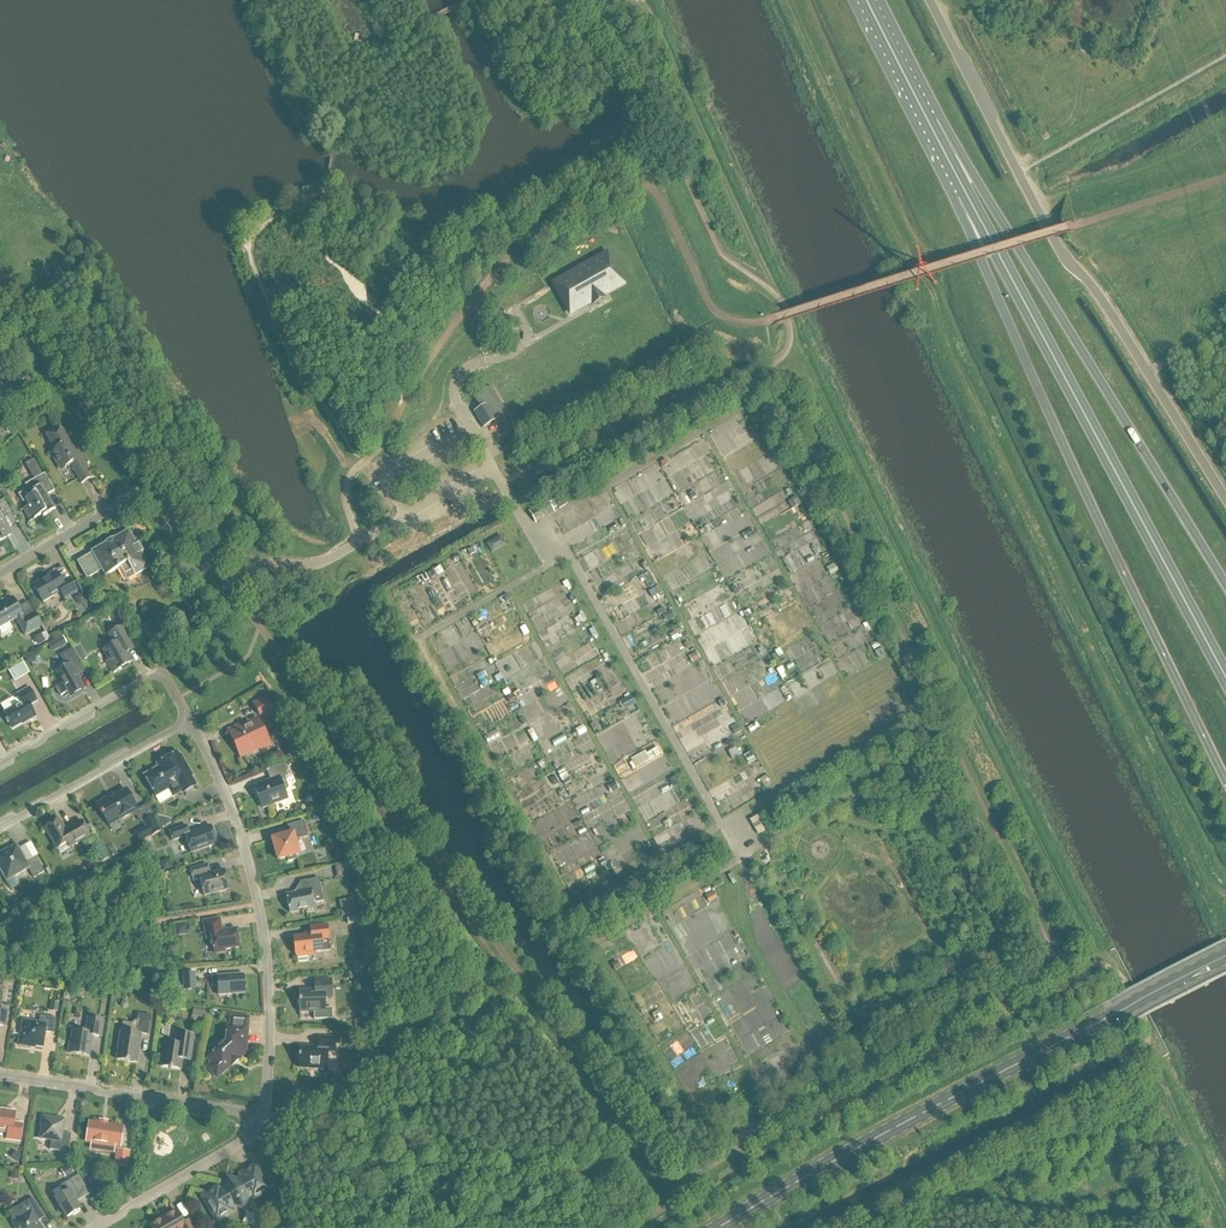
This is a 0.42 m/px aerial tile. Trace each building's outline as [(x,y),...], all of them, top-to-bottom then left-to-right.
[(623,285),(606,255),(554,285),(570,314),(592,302),(594,305),(604,300),(602,296),(623,285)] [(473,413),(483,428),(499,419),(505,429),(513,424),(491,387),(473,398),(480,409),(473,413)] [(82,458),(83,458),(79,451),(76,453),(64,431),(55,429),(45,435),(54,452),(52,453),(60,468),(60,469),(61,468),(64,469),(65,470),(66,469),(65,469),(71,466),(81,485),(91,479),(82,464),(82,458)] [(771,484),(780,479),(779,472),(776,468),(775,453),(765,454),(764,443),(762,441),(754,442),(747,446),(748,449),(742,452),(746,458),(752,455),(752,459),(755,464),(751,466),(747,466),(748,468),(750,479),(751,479),(760,473),(762,478),(763,481),(765,485),(771,484)] [(55,492),(45,475),(42,476),(33,460),(25,464),(34,481),(39,488),(29,493),(28,492),(20,497),(24,505),(27,503),(28,506),(24,509),(31,522),(42,516),(43,518),(55,511),(47,496),(55,492)] [(4,500),(0,502),(0,542),(11,536),(2,521),(12,515),(4,500)] [(547,501),(528,512),(536,525),(554,514),(547,501)] [(776,549),(801,539),(798,530),(773,540),(776,549)] [(127,581),(149,569),(141,554),(143,553),(138,546),(137,547),(128,532),(114,541),(113,539),(106,544),(106,545),(92,553),(93,555),(78,563),(87,579),(102,571),(106,578),(120,569),(127,581)] [(499,536),(484,544),(490,554),(505,545),(499,536)] [(749,584),(777,569),(764,544),(744,555),(748,562),(755,558),(758,564),(750,569),(749,568),(742,572),(749,584)] [(799,570),(805,584),(825,576),(819,562),(799,570)] [(611,591),(637,579),(631,566),(605,578),(611,591)] [(65,600),(78,592),(72,582),(64,587),(57,573),(33,587),(42,603),(60,592),(65,600)] [(42,626),(35,614),(24,620),(12,599),(2,604),(3,606),(0,607),(0,629),(16,620),(25,636),(42,626)] [(731,603),(712,608),(715,622),(734,617),(731,603)] [(861,623),(858,619),(861,617),(854,607),(842,616),(851,630),(861,623)] [(712,610),(690,620),(691,623),(700,642),(704,650),(704,652),(710,664),(715,663),(716,668),(731,700),(728,680),(736,679),(743,693),(742,683),(736,671),(757,661),(743,633),(734,635),(724,640),(716,641),(712,610)] [(151,643),(159,638),(151,624),(142,629),(151,643)] [(113,674),(133,663),(127,654),(135,649),(130,640),(122,627),(109,634),(113,642),(112,646),(104,651),(105,651),(110,660),(106,662),(113,674)] [(43,631),(31,638),(36,646),(48,639),(43,631)] [(53,643),(57,651),(67,645),(63,638),(57,641),(53,643)] [(85,690),(74,670),(81,665),(72,649),(60,656),(66,667),(56,673),(62,685),(56,688),(61,697),(67,693),(70,698),(85,690)] [(839,658),(846,677),(870,667),(863,649),(839,658)] [(25,659),(29,665),(33,663),(34,659),(32,655),(25,659)] [(12,682),(28,674),(22,662),(6,670),(12,682)] [(30,706),(37,702),(29,688),(17,696),(22,704),(4,714),(13,729),(26,722),(27,723),(36,718),(30,706)] [(510,705),(515,702),(512,697),(507,699),(510,705)] [(266,717),(274,713),(266,699),(254,705),(260,716),(264,714),(266,717)] [(623,710),(633,704),(630,699),(620,704),(623,710)] [(240,726),(228,731),(242,760),(270,746),(257,719),(240,727),(240,726)] [(654,746),(628,761),(633,770),(659,754),(654,746)] [(750,752),(742,757),(747,764),(754,760),(750,752)] [(182,794),(196,786),(191,777),(193,776),(181,755),(179,756),(178,753),(157,765),(159,768),(144,776),(156,797),(169,790),(173,797),(182,793),(182,794)] [(287,792),(289,790),(284,779),(287,778),(283,765),(263,773),(267,772),(271,783),(266,785),(265,783),(254,787),(260,804),(263,803),(265,809),(290,800),(287,792)] [(544,778),(513,793),(521,809),(552,794),(544,778)] [(746,787),(718,788),(719,797),(720,797),(720,808),(747,806),(746,787)] [(128,816),(138,811),(126,791),(109,800),(108,798),(97,805),(103,816),(104,816),(108,823),(118,817),(119,820),(128,815),(128,816)] [(313,823),(321,823),(321,815),(312,815),(313,823)] [(750,821),(759,835),(768,830),(760,815),(750,821)] [(145,828),(134,834),(140,843),(150,837),(151,838),(161,831),(153,816),(142,822),(145,828)] [(174,820),(159,816),(158,819),(164,828),(173,823),(174,820)] [(70,848),(90,837),(82,822),(66,831),(60,820),(45,829),(57,850),(67,844),(70,848)] [(295,841),(308,838),(304,822),(287,826),(290,835),(272,840),(278,861),(287,859),(288,863),(297,860),(296,856),(299,855),(295,841)] [(191,854),(217,845),(211,827),(189,834),(186,827),(169,832),(172,841),(185,837),(191,854)] [(109,859),(100,842),(91,847),(101,864),(109,859)] [(44,873),(36,858),(26,863),(17,846),(9,850),(8,849),(4,851),(5,853),(1,855),(1,854),(0,854),(0,870),(7,882),(28,870),(34,879),(44,873)] [(337,862),(346,860),(344,850),(335,852),(337,862)] [(163,873),(173,869),(169,860),(160,863),(163,873)] [(204,897),(229,890),(224,870),(210,874),(207,866),(190,870),(192,879),(199,878),(204,897)] [(313,897),(322,895),(319,879),(300,883),(301,891),(297,892),(296,894),(286,896),(287,898),(286,899),(286,903),(288,904),(290,914),(306,911),(307,913),(315,911),(313,897)] [(346,916),(357,914),(354,899),(343,901),(346,916)] [(722,926),(722,918),(705,919),(705,927),(722,926)] [(225,951),(240,948),(237,930),(224,932),(224,928),(221,928),(220,919),(203,922),(206,939),(212,938),(214,955),(225,953),(225,951)] [(177,936),(187,935),(186,925),(176,927),(177,936)] [(321,941),(329,940),(327,926),(310,928),(311,936),(293,938),(295,956),(297,955),(298,963),(308,962),(308,954),(322,952),(321,941)] [(182,974),(183,991),(196,991),(195,973),(182,974)] [(244,975),(217,977),(211,978),(212,988),(218,987),(218,996),(245,994),(244,975)] [(325,998),(332,998),(331,980),(314,981),(315,992),(299,992),(300,1013),(314,1012),(314,1020),(333,1020),(332,1009),(325,1009),(325,998)] [(57,1013),(59,1005),(52,1004),(51,1012),(57,1013)] [(206,1010),(193,1008),(192,1017),(204,1019),(206,1010)] [(149,1036),(152,1017),(138,1015),(137,1020),(132,1024),(123,1023),(117,1061),(136,1064),(141,1035),(149,1036)] [(54,1034),(56,1019),(40,1017),(39,1024),(23,1021),(21,1035),(20,1035),(18,1046),(29,1048),(29,1046),(43,1048),(45,1033),(54,1034)] [(221,1074),(245,1053),(247,1020),(232,1018),(230,1037),(228,1037),(227,1044),(209,1060),(213,1064),(212,1066),(211,1067),(211,1069),(211,1071),(212,1072),(213,1074),(214,1075),(216,1075),(218,1075),(219,1075),(221,1074)] [(102,1038),(104,1022),(88,1019),(85,1033),(72,1031),(71,1043),(69,1043),(68,1054),(90,1057),(93,1037),(102,1038)] [(190,1062),(194,1037),(177,1035),(175,1045),(165,1044),(161,1067),(181,1070),(182,1060),(190,1062)] [(335,1053),(336,1038),(319,1038),(318,1048),(300,1047),(299,1068),(327,1069),(328,1053),(335,1053)] [(23,1125),(14,1124),(16,1113),(6,1111),(5,1113),(0,1112),(0,1131),(7,1133),(6,1140),(20,1142),(23,1125)] [(69,1154),(71,1136),(63,1134),(65,1121),(52,1119),(52,1118),(42,1117),(40,1128),(42,1128),(40,1140),(51,1142),(50,1151),(69,1154)] [(120,1147),(123,1128),(90,1124),(87,1142),(92,1143),(91,1150),(104,1152),(105,1145),(120,1147)] [(17,1162),(21,1156),(15,1152),(11,1158),(17,1162)] [(126,1167),(128,1153),(118,1152),(116,1166),(126,1167)] [(65,1178),(74,1174),(69,1166),(61,1171),(65,1178)] [(268,1191),(254,1167),(254,1168),(242,1175),(241,1174),(241,1175),(243,1178),(237,1182),(232,1180),(226,1184),(225,1189),(219,1192),(217,1189),(216,1189),(216,1190),(204,1197),(204,1196),(203,1197),(217,1221),(218,1220),(230,1213),(228,1209),(234,1206),(244,1208),(247,1198),(252,1195),(255,1199),(256,1198),(255,1198),(267,1191),(268,1191)] [(19,1180),(20,1171),(12,1170),(11,1179),(19,1180)] [(56,1200),(67,1218),(80,1211),(75,1202),(77,1201),(78,1198),(81,1199),(71,1181),(60,1187),(64,1195),(56,1200)] [(283,1205),(286,1196),(277,1193),(274,1200),(276,1204),(277,1204),(283,1205)] [(15,1227),(41,1227),(35,1218),(42,1214),(33,1199),(8,1213),(13,1222),(12,1223),(15,1227)] [(176,1212),(150,1227),(151,1227),(194,1227),(190,1221),(184,1225),(176,1212)]
